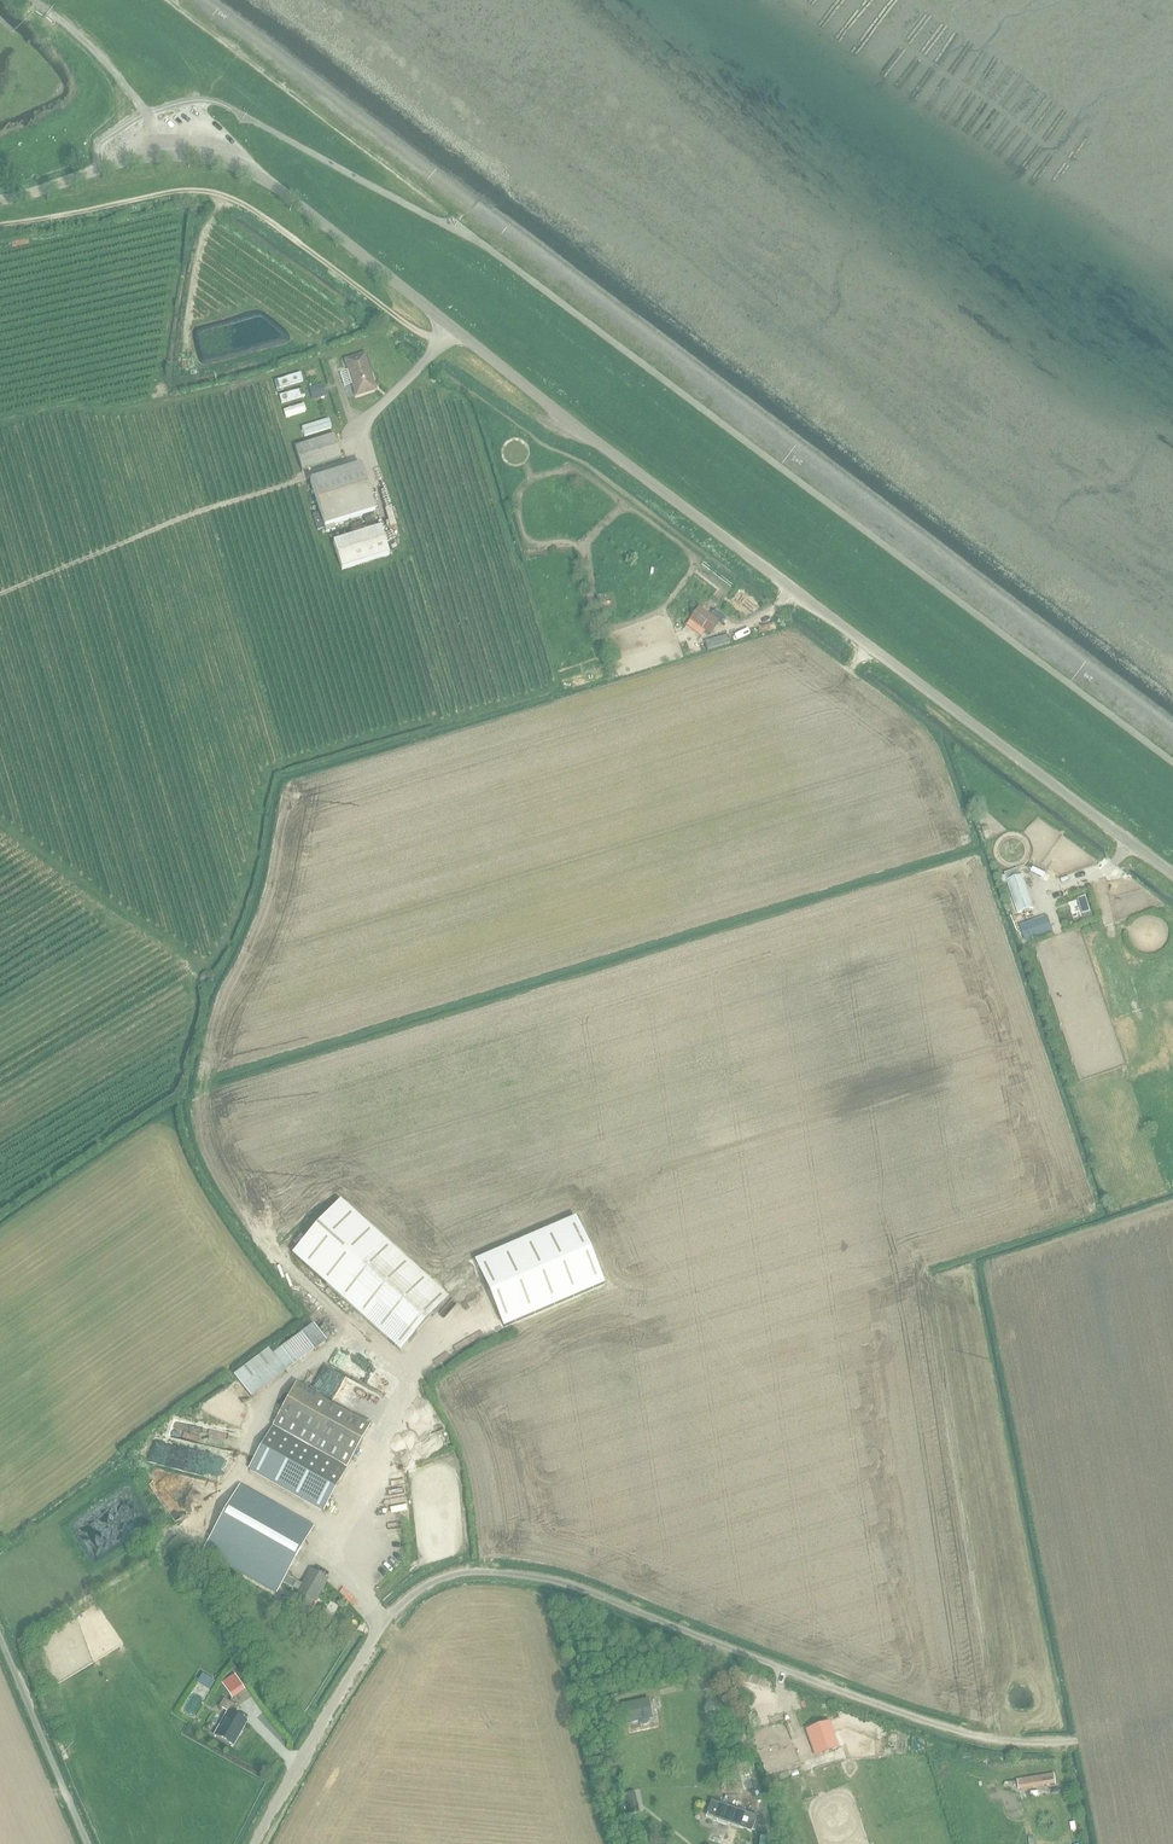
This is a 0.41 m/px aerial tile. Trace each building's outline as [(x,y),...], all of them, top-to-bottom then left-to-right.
[(364,355),(346,361),(357,395),(375,389),(364,355)] [(187,377),(186,361),(179,361),(180,378),(187,377)] [(319,387),(311,390),(313,398),(322,396),(319,387)] [(317,402),(311,404),(315,415),(321,413),(317,402)] [(334,435),(295,447),(302,471),(342,458),(334,435)] [(334,524),(375,511),(361,465),(310,480),(326,531),(335,529),(334,524)] [(389,554),(381,527),(334,542),(342,569),(389,554)] [(709,634),(718,622),(699,608),(690,620),(709,634)] [(707,650),(730,644),(728,636),(705,642),(707,650)] [(690,654),(686,644),(680,646),(684,657),(690,654)] [(1037,870),(1035,875),(1042,879),(1044,873),(1037,870)] [(1017,871),(1004,875),(1005,876),(1007,883),(1018,914),(1033,908),(1022,878),(1019,878),(1017,871)] [(1091,913),(1086,897),(1078,899),(1082,915),(1091,913)] [(1048,921),(1021,931),(1025,942),(1053,931),(1048,921)] [(447,1298),(337,1206),(290,1259),(399,1352),(447,1298)] [(604,1284),(575,1217),(475,1260),(504,1327),(604,1284)] [(295,1326),(298,1330),(308,1322),(305,1318),(295,1326)] [(463,1325),(450,1332),(456,1344),(469,1336),(463,1325)] [(252,1398),(315,1351),(301,1333),(272,1354),(268,1349),(234,1374),(252,1398)] [(323,1511),(346,1468),(370,1426),(295,1384),(272,1426),(272,1427),(249,1469),(323,1511)] [(239,1485),(202,1551),(276,1593),(282,1582),(286,1575),(313,1527),(239,1485)] [(402,1500),(401,1486),(386,1487),(387,1501),(402,1500)] [(310,1570),(302,1584),(286,1575),(282,1582),(299,1591),(294,1599),(311,1609),(327,1580),(310,1570)] [(586,1623),(591,1611),(584,1608),(579,1620),(586,1623)] [(214,1668),(211,1673),(217,1677),(220,1672),(214,1668)] [(698,1669),(684,1668),(684,1679),(698,1680),(698,1669)] [(202,1674),(197,1682),(209,1690),(214,1681),(202,1674)] [(244,1689),(234,1674),(221,1682),(230,1697),(244,1689)] [(233,1745),(247,1721),(234,1714),(238,1707),(224,1698),(219,1706),(227,1711),(214,1735),(233,1745)] [(647,1699),(622,1705),(626,1724),(639,1721),(639,1723),(641,1724),(643,1725),(646,1724),(648,1723),(649,1721),(648,1719),(651,1718),(647,1699)] [(813,1748),(815,1755),(821,1753),(821,1754),(837,1749),(832,1734),(829,1725),(806,1734),(811,1749),(813,1748)] [(793,1769),(779,1774),(781,1779),(795,1774),(793,1769)] [(1054,1774),(1018,1780),(1019,1790),(1055,1784),(1054,1774)] [(635,1792),(626,1794),(626,1796),(628,1807),(630,1814),(639,1812),(636,1799),(636,1798),(635,1792)] [(755,1830),(758,1822),(755,1821),(756,1815),(711,1800),(705,1816),(751,1831),(752,1829),(755,1830)]
